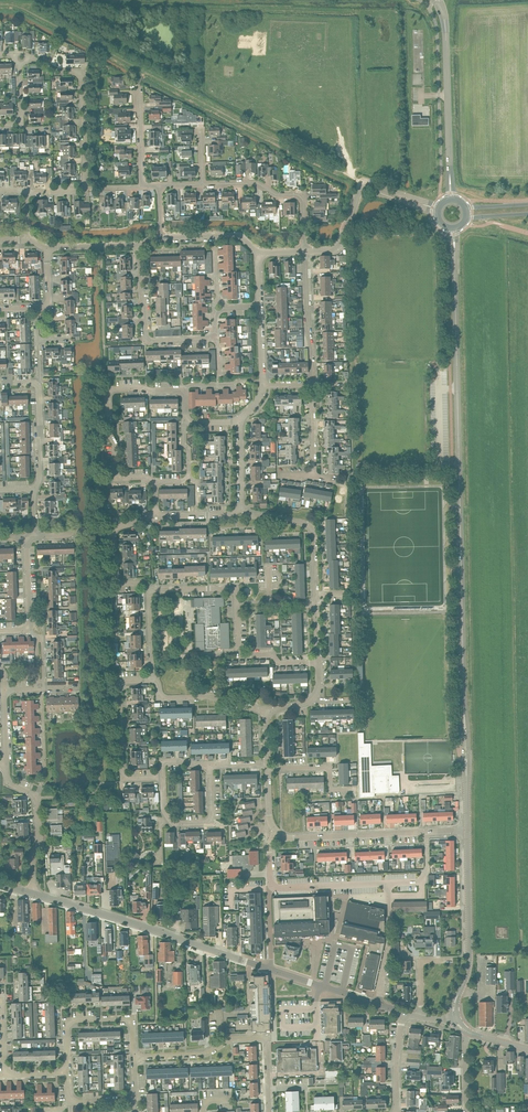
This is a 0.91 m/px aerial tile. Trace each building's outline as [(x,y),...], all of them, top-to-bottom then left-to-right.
[(5,35),(6,38),(6,43),(12,43),(12,42),(18,42),(18,31),(13,31),(13,34),(5,35)] [(21,44),(22,45),(22,48),(27,48),(27,49),(31,49),(31,39),(35,39),(34,31),(30,31),(30,36),(22,36),(22,39),(21,40),(21,44)] [(37,46),(38,49),(38,55),(43,55),(43,53),(48,53),(48,43),(45,43),(45,42),(38,42),(38,46),(37,46)] [(66,55),(66,58),(67,64),(84,63),(84,55),(66,55)] [(34,82),(42,82),(44,82),(44,77),(39,77),(39,71),(28,71),(28,79),(34,78),(34,82)] [(120,89),(123,88),(129,88),(129,84),(124,84),(124,78),(122,78),(122,77),(118,77),(112,77),(112,87),(120,87),(120,89)] [(56,90),(60,90),(65,90),(65,86),(71,86),(71,79),(60,79),(60,83),(56,83),(56,90)] [(42,82),(34,82),(35,85),(28,85),(28,93),(39,93),(39,89),(42,89),(42,82)] [(114,95),(115,105),(120,104),(120,103),(127,103),(127,94),(118,95),(118,90),(110,90),(110,95),(114,95)] [(57,103),(60,103),(66,103),(65,100),(72,100),(72,92),(65,92),(60,93),(60,97),(56,97),(56,103),(57,103)] [(163,106),(171,106),(171,101),(167,101),(167,100),(161,100),(161,97),(158,97),(158,95),(150,95),(150,103),(157,103),(157,107),(163,106)] [(5,105),(6,115),(13,115),(13,106),(16,106),(15,98),(11,98),(12,103),(9,103),(9,105),(5,105)] [(36,111),(43,111),(43,108),(40,108),(40,100),(29,101),(29,108),(36,108),(36,111)] [(62,114),(74,113),(75,112),(75,109),(74,108),(66,108),(66,105),(59,105),(59,110),(62,110),(62,114)] [(121,112),(121,108),(113,108),(113,114),(119,114),(119,122),(125,122),(131,122),(130,114),(121,114),(121,112)] [(182,115),(178,116),(171,116),(172,124),(188,123),(190,123),(191,123),(196,123),(197,122),(197,120),(196,119),(196,118),(197,118),(197,116),(192,113),(185,109),(182,110),(182,115)] [(162,110),(158,110),(152,110),(152,111),(149,112),(150,120),(156,119),(160,119),(160,114),(162,114),(162,110)] [(45,111),(43,111),(36,111),(36,115),(29,115),(30,123),(41,122),(41,116),(46,116),(45,111)] [(74,113),(62,114),(62,117),(59,117),(59,123),(66,122),(66,119),(74,119),(74,113)] [(412,126),(429,126),(429,125),(429,119),(421,119),(421,115),(412,115),(412,126)] [(67,126),(66,122),(59,123),(59,128),(62,128),(62,132),(76,131),(76,127),(74,126),(67,126)] [(125,125),(120,125),(116,125),(116,131),(118,131),(118,142),(124,142),(124,139),(131,139),(131,138),(132,138),(132,135),(131,135),(131,130),(125,131),(125,125)] [(220,127),(215,128),(209,128),(209,136),(220,135),(220,127)] [(182,142),(186,141),(191,141),(191,137),(192,137),(191,134),(188,134),(188,130),(178,130),(178,137),(182,137),(182,142)] [(76,131),(62,132),(62,135),(59,135),(60,141),(67,141),(67,137),(74,137),(76,136),(76,131)] [(149,140),(160,139),(160,135),(162,135),(162,132),(149,132),(149,140)] [(8,134),(4,134),(4,135),(0,135),(0,147),(9,147),(8,134)] [(13,134),(8,134),(9,147),(18,147),(18,135),(13,135),(13,134)] [(28,147),(28,136),(25,136),(25,134),(18,135),(18,147),(25,146),(25,147),(28,147)] [(33,135),(28,136),(28,147),(32,147),(32,149),(38,149),(38,136),(33,137),(33,135)] [(38,136),(38,149),(49,148),(49,135),(44,135),(44,136),(38,136)] [(214,157),(218,157),(218,154),(219,154),(219,150),(221,150),(221,146),(223,146),(223,141),(215,141),(215,146),(210,146),(210,155),(214,155),(214,157)] [(63,152),(75,152),(75,146),(67,146),(67,143),(60,143),(60,149),(63,149),(63,152)] [(182,158),(186,157),(192,157),(192,153),(192,150),(188,150),(188,146),(178,146),(178,153),(182,153),(182,158)] [(120,159),(126,159),(132,159),(132,150),(124,151),(124,147),(116,147),(116,154),(120,154),(120,159)] [(75,152),(63,152),(63,155),(60,155),(60,161),(67,161),(67,158),(75,158),(75,157),(76,157),(76,153),(75,152)] [(246,169),(249,169),(249,173),(256,173),(256,164),(252,164),(252,160),(246,161),(246,162),(246,169)] [(67,161),(60,161),(60,167),(63,167),(63,170),(75,170),(75,164),(68,164),(67,161)] [(119,167),(119,171),(119,176),(129,176),(129,166),(128,166),(128,162),(117,162),(117,166),(117,167),(119,167)] [(227,166),(226,162),(213,162),(213,166),(210,166),(211,176),(223,176),(223,166),(227,166)] [(246,162),(240,163),(240,166),(236,166),(236,175),(243,175),(243,171),(246,171),(246,169),(246,162)] [(195,168),(189,168),(189,164),(180,164),(180,170),(185,170),(185,177),(195,177),(195,168)] [(268,173),(268,168),(268,165),(261,165),(262,168),(258,168),(258,177),(265,177),(265,173),(268,173)] [(20,182),(20,170),(14,171),(14,170),(13,167),(10,167),(11,176),(14,176),(14,181),(16,181),(16,182),(20,182)] [(30,175),(30,169),(30,167),(26,167),(26,170),(20,170),(20,182),(24,182),(24,181),(26,181),(26,175),(30,175)] [(46,173),(39,173),(40,184),(44,184),(44,183),(46,183),(46,176),(49,176),(49,168),(46,168),(46,173)] [(268,173),(268,176),(271,176),(271,180),(278,180),(278,171),(274,171),(274,168),(268,168),(268,173)] [(33,169),(30,169),(30,175),(30,178),(34,178),(34,183),(36,183),(36,184),(40,184),(39,173),(34,173),(33,169)] [(75,171),(75,170),(63,170),(64,173),(61,173),(61,179),(68,179),(68,176),(75,176),(75,175),(77,175),(77,171),(75,171)] [(285,179),(285,181),(286,186),(290,186),(290,187),(298,187),(298,182),(297,182),(297,181),(301,181),(301,172),(297,172),(296,171),(290,171),(290,179),(285,179)] [(320,198),(337,198),(336,193),(326,194),(326,185),(312,185),(313,195),(320,195),(320,198)] [(222,201),(219,201),(219,209),(223,208),(223,203),(228,203),(228,192),(222,192),(222,201)] [(232,206),(234,206),(234,208),(238,208),(238,200),(235,200),(234,192),(228,192),(228,203),(232,203),(232,206)] [(191,204),(190,193),(184,193),(184,202),(181,202),(181,209),(185,209),(185,204),(191,204)] [(200,209),(200,201),(197,201),(196,193),(190,193),(191,204),(194,204),(194,207),(196,207),(196,209),(200,209)] [(209,204),(209,193),(203,193),(203,201),(200,201),(200,209),(204,209),(204,207),(206,207),(206,204),(209,204)] [(219,209),(219,201),(216,201),(215,193),(209,193),(209,204),(215,204),(216,209),(219,209)] [(180,214),(180,211),(180,202),(176,202),(176,194),(167,194),(167,197),(165,199),(167,201),(167,209),(173,209),(173,214),(180,214)] [(142,200),(138,200),(139,209),(145,209),(145,207),(150,206),(150,195),(142,196),(142,200)] [(116,210),(116,200),(112,201),(112,196),(105,197),(105,208),(111,208),(111,210),(116,210)] [(249,209),(249,197),(242,197),(243,205),(239,205),(240,213),(245,212),(245,209),(249,209)] [(256,197),(249,197),(249,209),(254,209),(254,213),(256,213),(256,218),(260,217),(259,210),(256,210),(256,197)] [(116,198),(116,200),(116,210),(116,212),(122,212),(128,212),(128,202),(123,202),(123,198),(116,198)] [(139,209),(138,200),(138,198),(131,198),(131,202),(128,202),(128,212),(134,211),(134,209),(139,209)] [(9,199),(1,199),(1,203),(0,203),(0,213),(3,213),(3,210),(9,210),(9,199)] [(17,199),(9,199),(9,210),(15,210),(15,213),(20,213),(20,203),(17,203),(17,199)] [(54,211),(53,210),(53,204),(47,204),(47,200),(38,200),(38,213),(47,213),(47,211),(54,211)] [(315,210),(324,210),(325,210),(325,203),(327,203),(327,200),(320,200),(320,203),(315,203),(315,210)] [(71,216),(70,213),(70,208),(66,208),(66,202),(57,202),(58,212),(61,212),(62,217),(71,216)] [(89,213),(89,210),(89,204),(82,204),(82,202),(77,202),(77,205),(74,205),(75,215),(82,215),(82,213),(89,213)] [(269,218),(269,202),(262,202),(263,210),(259,210),(260,217),(265,217),(265,218),(269,218)] [(269,202),(269,218),(274,218),(274,223),(280,223),(279,210),(276,210),(276,202),(269,202)] [(284,215),(289,215),(295,215),(294,203),(284,203),(284,215)] [(324,210),(315,210),(314,210),(314,217),(319,217),(319,220),(326,220),(326,217),(324,217),(324,210)] [(31,253),(31,264),(34,263),(35,268),(40,268),(40,261),(37,261),(37,252),(31,253)] [(9,253),(2,253),(3,261),(0,261),(0,269),(3,269),(3,264),(9,264),(9,253)] [(14,253),(9,253),(9,264),(12,264),(12,267),(15,267),(15,269),(18,269),(18,261),(15,261),(14,253)] [(31,264),(31,253),(25,253),(25,261),(22,261),(22,267),(22,269),(25,269),(25,267),(28,267),(28,264),(31,264)] [(120,265),(131,264),(131,258),(124,258),(124,255),(116,255),(116,261),(120,261),(120,265)] [(60,269),(71,268),(71,264),(74,264),(74,261),(77,261),(76,257),(67,258),(67,261),(60,261),(60,269)] [(274,274),(274,276),(280,276),(280,266),(277,267),(276,262),(269,262),(269,274),(274,274)] [(290,277),(296,277),(296,268),(292,268),(292,262),(285,262),(285,273),(290,273),(290,277)] [(131,264),(120,265),(120,268),(117,269),(117,275),(124,274),(124,271),(131,270),(131,264)] [(71,268),(60,269),(60,275),(68,275),(68,278),(75,278),(75,272),(71,272),(71,268)] [(125,277),(124,274),(117,275),(117,281),(121,280),(121,284),(131,284),(131,277),(125,277)] [(75,278),(68,278),(68,281),(61,281),(61,288),(72,288),(71,284),(75,283),(75,278)] [(131,284),(121,284),(121,288),(117,288),(118,294),(120,294),(125,294),(125,293),(125,290),(132,290),(131,284)] [(72,288),(61,288),(61,295),(71,294),(71,298),(78,298),(78,294),(76,295),(75,292),(72,292),(72,288)] [(120,294),(120,297),(117,297),(117,301),(117,303),(117,304),(118,304),(124,303),(124,300),(131,299),(131,293),(125,293),(125,294),(120,294)] [(78,298),(71,298),(71,301),(64,301),(64,308),(75,308),(75,304),(79,303),(78,298)] [(126,303),(124,303),(118,304),(118,305),(118,310),(120,310),(121,313),(122,313),(132,312),(132,311),(134,311),(133,307),(132,307),(132,306),(126,306),(126,303)] [(75,308),(64,308),(65,314),(72,314),(72,318),(79,317),(81,317),(81,314),(75,314),(75,308)] [(132,312),(122,313),(122,317),(118,317),(119,323),(126,322),(126,319),(133,318),(132,312)] [(79,317),(72,318),(72,320),(65,321),(65,328),(76,327),(76,323),(79,323),(79,317)] [(126,325),(126,322),(119,323),(119,329),(123,329),(123,332),(133,332),(133,325),(126,325)] [(76,327),(65,328),(65,334),(73,334),(73,337),(80,337),(80,332),(76,332),(76,327)] [(133,332),(123,332),(123,336),(119,336),(119,341),(127,341),(127,338),(133,338),(133,332)] [(55,349),(52,349),(52,361),(56,360),(56,363),(61,363),(61,351),(58,351),(58,347),(55,347),(55,349)] [(61,351),(61,363),(67,363),(67,358),(71,358),(70,348),(67,348),(67,347),(64,347),(64,351),(61,351)] [(52,361),(52,349),(48,349),(48,348),(45,348),(46,352),(43,352),(43,350),(42,350),(43,364),(48,364),(48,361),(52,361)] [(278,374),(278,364),(278,361),(274,361),(274,360),(271,357),(270,357),(267,360),(268,370),(271,373),(272,373),(272,374),(278,374)] [(325,373),(334,373),(333,369),(338,369),(338,366),(343,366),(342,362),(333,362),(333,365),(324,366),(325,373)] [(48,389),(61,389),(61,386),(58,386),(57,382),(59,382),(59,378),(52,378),(52,382),(48,382),(48,389)] [(61,391),(61,389),(48,389),(48,396),(52,396),(52,400),(60,399),(60,395),(58,395),(58,391),(61,391)] [(61,399),(60,399),(52,400),(52,403),(49,403),(49,410),(61,410),(61,407),(63,407),(62,403),(61,403),(61,399)] [(62,412),(61,410),(49,410),(49,417),(53,416),(53,421),(60,420),(60,416),(58,416),(58,412),(62,412)] [(252,431),(260,431),(260,426),(263,426),(263,423),(265,423),(265,419),(259,419),(259,424),(252,425),(252,431)] [(60,420),(53,421),(53,424),(49,424),(50,431),(65,431),(65,429),(62,429),(62,428),(59,428),(59,424),(60,424),(60,420)] [(65,432),(65,431),(50,431),(50,438),(53,437),(54,441),(55,441),(60,441),(60,437),(59,437),(59,433),(62,433),(62,432),(65,432)] [(60,441),(55,441),(55,445),(48,445),(48,446),(47,447),(47,450),(48,450),(48,451),(59,451),(59,445),(63,445),(63,441),(60,441)] [(59,451),(48,451),(48,452),(47,453),(47,456),(48,456),(48,457),(56,457),(56,460),(67,460),(66,456),(59,457),(59,451)] [(67,460),(56,460),(56,463),(48,464),(49,470),(59,469),(59,464),(67,464),(67,460)] [(59,469),(49,470),(49,476),(56,476),(57,479),(64,479),(64,475),(60,476),(59,469)] [(265,474),(260,474),(251,474),(251,481),(260,481),(263,481),(263,484),(271,484),(271,480),(265,480),(265,474)] [(64,479),(57,479),(57,482),(49,482),(49,489),(60,488),(63,488),(63,485),(64,485),(64,479)] [(271,484),(263,484),(264,488),(253,488),(253,495),(262,495),(262,491),(266,491),(266,488),(271,488),(271,484)] [(60,488),(49,489),(50,495),(57,494),(57,498),(65,497),(65,491),(60,492),(60,488)] [(117,499),(117,489),(114,489),(114,488),(111,489),(111,492),(108,492),(108,502),(110,502),(110,503),(114,502),(114,499),(117,499)] [(127,503),(126,494),(126,492),(123,492),(123,488),(120,488),(120,489),(117,489),(117,499),(121,499),(121,502),(125,502),(125,501),(126,501),(127,503)] [(286,497),(288,489),(281,488),(279,496),(286,497)] [(310,498),(312,489),(305,488),(304,497),(310,498)] [(135,491),(136,501),(139,501),(139,504),(143,503),(145,502),(144,493),(141,493),(141,489),(138,490),(138,491),(135,491)] [(288,489),(286,497),(293,498),(294,489),(288,489)] [(301,490),(294,489),(293,498),(300,499),(301,490)] [(319,490),(312,489),(310,498),(317,499),(319,490)] [(129,494),(126,494),(127,503),(128,503),(128,504),(132,504),(132,501),(136,501),(135,491),(132,491),(132,490),(129,490),(129,494)] [(319,490),(317,499),(324,500),(326,491),(319,490)] [(326,491),(324,500),(331,502),(332,493),(326,491)] [(262,500),(262,495),(253,495),(253,502),(260,502),(260,508),(268,508),(268,500),(262,500)] [(12,499),(9,499),(10,509),(13,508),(13,511),(17,511),(17,510),(18,510),(18,501),(15,501),(15,497),(12,497),(12,499)] [(21,501),(18,501),(18,510),(20,510),(21,511),(24,511),(24,508),(28,508),(28,498),(24,498),(24,497),(21,497),(21,501)] [(9,499),(5,499),(5,498),(3,498),(3,502),(0,502),(0,511),(2,511),(2,512),(6,512),(6,509),(10,509),(9,499)] [(55,507),(44,508),(44,514),(46,513),(46,517),(58,516),(57,513),(55,513),(55,507)] [(131,542),(135,542),(139,542),(139,538),(138,535),(136,535),(136,531),(124,531),(124,539),(131,539),(131,542)] [(260,546),(259,546),(258,536),(252,536),(252,545),(256,545),(256,555),(260,555),(260,546)] [(135,542),(131,542),(126,542),(126,545),(122,545),(122,548),(124,548),(124,551),(134,551),(133,547),(136,547),(136,543),(135,543),(135,542)] [(134,551),(124,551),(124,554),(123,554),(123,557),(127,557),(127,560),(136,560),(137,560),(137,554),(134,554),(134,551)] [(136,560),(127,560),(127,563),(123,563),(123,566),(124,566),(124,569),(134,569),(134,565),(137,565),(137,562),(136,562),(136,560)] [(63,568),(59,568),(51,568),(51,571),(48,571),(48,575),(46,575),(46,578),(57,577),(57,573),(63,573),(63,568)] [(134,569),(124,569),(125,573),(123,573),(124,575),(127,575),(127,578),(137,578),(137,576),(138,576),(137,572),(134,573),(134,569)] [(129,604),(140,604),(139,597),(132,598),(132,595),(125,595),(125,598),(129,598),(129,604)] [(204,598),(194,599),(194,600),(195,604),(195,607),(197,607),(197,610),(198,624),(195,624),(196,645),(196,650),(219,649),(219,648),(221,648),(221,649),(223,649),(230,649),(229,631),(229,623),(220,623),(220,618),(220,609),(220,606),(224,606),(224,598),(218,598),(210,598),(204,598)] [(140,604),(129,604),(126,605),(126,611),(124,611),(124,614),(126,614),(133,614),(132,611),(140,610),(140,604)] [(126,614),(126,617),(130,617),(130,623),(140,623),(140,616),(133,617),(133,614),(126,614)] [(140,623),(130,623),(130,629),(124,630),(124,633),(133,633),(133,630),(141,629),(140,623)] [(133,636),(133,633),(124,633),(125,636),(130,636),(131,642),(141,642),(141,635),(133,636)] [(51,648),(62,648),(62,642),(64,642),(64,638),(57,639),(57,642),(53,642),(53,646),(51,646),(51,648)] [(141,642),(131,642),(131,645),(125,646),(125,652),(127,652),(134,652),(134,649),(141,648),(141,642)] [(134,655),(134,652),(127,652),(128,658),(131,658),(131,661),(142,661),(142,654),(134,655)] [(142,661),(131,661),(131,667),(126,668),(126,671),(135,671),(135,667),(142,667),(142,661)] [(63,672),(52,672),(52,674),(54,674),(54,678),(58,678),(58,681),(66,681),(66,677),(63,677),(63,672)] [(132,695),(143,694),(143,689),(147,688),(147,685),(139,685),(140,688),(132,689),(132,695)] [(143,694),(132,695),(133,701),(141,700),(141,704),(148,704),(148,700),(143,700),(143,694)] [(148,704),(141,704),(141,707),(133,707),(133,713),(144,713),(144,710),(146,710),(147,709),(147,707),(148,707),(148,704)] [(144,713),(133,713),(133,720),(138,719),(139,723),(149,722),(148,719),(147,719),(147,717),(146,716),(144,716),(144,713)] [(130,735),(141,735),(146,735),(146,728),(146,725),(138,725),(138,728),(130,729),(130,735)] [(364,733),(358,733),(358,734),(359,761),(360,797),(375,796),(375,793),(400,792),(399,777),(399,775),(392,776),(388,776),(388,774),(387,772),(385,772),(383,771),(379,771),(377,772),(375,773),(374,771),(372,771),(372,766),(371,743),(364,744),(364,733)] [(141,738),(141,735),(130,735),(131,742),(139,742),(139,745),(147,745),(147,741),(143,742),(143,738),(141,738)] [(131,758),(142,758),(141,755),(143,755),(143,751),(147,751),(147,747),(139,748),(139,751),(131,751),(131,758)] [(386,768),(385,756),(374,757),(374,768),(386,768)] [(148,758),(142,758),(131,758),(132,765),(140,765),(140,768),(148,768),(148,764),(147,764),(147,758),(148,758)] [(148,798),(148,787),(142,788),(142,795),(139,795),(139,803),(143,803),(143,798),(148,798)] [(154,787),(148,787),(148,798),(154,798),(154,802),(158,802),(158,794),(154,794),(154,787)] [(130,799),(129,788),(123,788),(123,796),(120,796),(120,804),(124,803),(124,799),(130,799)] [(139,803),(139,795),(136,795),(135,788),(129,788),(130,799),(135,798),(136,803),(139,803)] [(15,808),(26,807),(25,800),(13,800),(13,804),(15,804),(15,808)] [(445,813),(446,820),(453,820),(453,808),(450,808),(450,802),(445,802),(445,813)] [(441,805),(438,805),(438,820),(446,820),(445,813),(441,813),(441,805)] [(26,807),(15,808),(15,812),(13,812),(13,815),(26,815),(26,807)] [(64,830),(63,820),(63,815),(58,815),(58,808),(46,809),(46,820),(52,820),(52,826),(53,826),(52,828),(51,827),(51,837),(56,836),(57,835),(61,836),(62,836),(62,830),(64,830)] [(394,822),(394,815),(389,815),(389,808),(384,808),(385,816),(387,816),(387,823),(394,822)] [(150,818),(138,818),(138,824),(139,825),(139,826),(140,827),(142,827),(143,827),(143,832),(147,832),(152,832),(152,822),(150,822),(150,818)] [(28,830),(17,830),(18,834),(15,834),(16,838),(28,837),(28,830)] [(179,847),(178,841),(175,841),(174,832),(166,833),(167,844),(173,843),(173,849),(179,849),(179,847)] [(186,833),(179,833),(178,833),(178,841),(179,847),(187,847),(187,841),(193,841),(193,832),(186,832),(186,833)] [(204,845),(204,838),(200,838),(200,832),(193,832),(193,841),(200,840),(200,842),(200,849),(204,849),(204,845)] [(215,841),(214,832),(207,832),(208,837),(204,838),(204,845),(211,845),(211,841),(215,841)] [(214,832),(215,841),(221,841),(222,844),(225,844),(225,837),(221,837),(221,832),(214,832)] [(108,841),(106,841),(107,873),(113,873),(113,867),(121,867),(120,861),(120,842),(108,842),(108,841)] [(22,849),(17,849),(14,849),(14,855),(15,859),(10,859),(10,863),(6,863),(7,868),(10,868),(18,868),(18,855),(22,855),(22,849)] [(242,878),(241,875),(241,872),(244,872),(244,871),(252,871),(252,867),(253,867),(253,865),(259,865),(259,851),(249,851),(249,855),(232,856),(233,869),(227,869),(228,879),(242,878)] [(127,862),(136,868),(140,862),(138,860),(140,856),(134,852),(127,862)] [(355,853),(355,861),(352,861),(353,868),(357,867),(358,867),(358,860),(362,860),(362,852),(355,853)] [(370,852),(362,852),(362,860),(367,859),(367,864),(367,867),(370,867),(370,852)] [(56,875),(65,874),(64,855),(60,855),(60,854),(55,855),(50,855),(50,863),(51,863),(52,875),(56,875)] [(70,874),(65,874),(56,875),(57,888),(65,887),(65,890),(71,890),(71,879),(70,874)] [(454,877),(448,877),(448,875),(443,875),(443,881),(447,881),(447,885),(454,885),(454,877)] [(94,884),(94,894),(101,894),(101,887),(102,887),(102,881),(101,881),(101,877),(97,877),(97,884),(94,884)] [(74,886),(75,889),(75,895),(86,895),(86,886),(82,886),(82,884),(79,884),(79,886),(74,886)] [(116,890),(110,890),(110,896),(110,906),(119,906),(119,896),(123,896),(122,889),(116,889),(116,890)] [(133,900),(133,907),(134,913),(141,912),(141,909),(146,909),(146,902),(141,902),(141,901),(138,901),(138,900),(138,896),(132,896),(132,900),(133,900)] [(328,896),(273,898),(275,945),(286,945),(299,948),(301,938),(302,938),(308,938),(309,938),(319,937),(319,938),(319,937),(319,938),(325,937),(325,934),(330,934),(328,900),(328,896)] [(28,900),(17,900),(18,922),(22,922),(22,927),(21,927),(22,934),(30,934),(30,927),(29,927),(28,900)] [(155,914),(157,914),(158,919),(164,919),(164,901),(157,901),(157,908),(155,908),(155,914)] [(348,901),(340,936),(364,942),(370,943),(369,946),(368,952),(367,953),(364,970),(361,981),(361,982),(360,988),(374,991),(384,947),(385,943),(384,909),(348,901)] [(427,901),(425,901),(415,902),(415,903),(405,903),(405,902),(393,902),(393,912),(427,911),(427,901)] [(40,921),(40,908),(40,903),(32,903),(32,908),(33,921),(33,924),(40,924),(40,921)] [(177,906),(176,908),(176,913),(177,915),(180,915),(180,916),(181,917),(182,917),(183,922),(186,922),(186,929),(197,928),(197,923),(197,917),(197,909),(194,909),(182,909),(182,910),(181,910),(181,908),(179,906),(177,906)] [(204,906),(204,931),(204,937),(215,937),(215,927),(217,927),(217,923),(219,923),(219,918),(219,906),(204,906)] [(57,908),(57,907),(49,908),(50,934),(45,934),(45,943),(58,943),(58,934),(57,934),(57,908)] [(67,923),(75,923),(75,911),(66,912),(67,923)] [(75,923),(67,923),(68,934),(76,934),(75,923)] [(88,940),(97,940),(96,923),(87,923),(87,928),(88,928),(88,934),(87,934),(88,940)] [(227,927),(228,940),(228,946),(237,946),(237,927),(236,927),(236,925),(233,925),(233,927),(227,927)] [(446,937),(445,937),(445,942),(447,943),(447,946),(455,946),(455,931),(447,931),(447,937),(446,937)] [(128,932),(119,932),(120,938),(120,943),(120,945),(128,945),(128,937),(128,932)] [(429,938),(424,938),(424,947),(434,946),(434,939),(435,939),(435,932),(429,933),(429,938)] [(424,947),(424,938),(420,938),(420,933),(414,933),(414,940),(415,940),(415,947),(424,947)] [(148,935),(138,936),(139,955),(145,955),(145,964),(154,964),(153,954),(149,954),(148,935)] [(170,951),(170,942),(160,942),(160,952),(158,952),(159,962),(174,961),(174,951),(170,951)] [(252,944),(252,954),(258,954),(260,953),(260,944),(262,943),(252,944)] [(299,948),(286,945),(283,958),(288,959),(287,961),(291,962),(292,960),(296,961),(299,948)] [(226,988),(225,966),(225,961),(213,961),(214,976),(210,976),(210,988),(226,988)] [(402,966),(402,970),(405,970),(405,973),(410,973),(410,970),(411,970),(410,961),(401,961),(401,966),(402,966)] [(200,982),(200,971),(200,965),(193,966),(193,965),(188,965),(189,982),(189,985),(194,985),(200,984),(200,982)] [(495,967),(492,967),(486,967),(486,984),(495,984),(495,967)] [(231,990),(232,990),(245,990),(244,970),(239,970),(239,969),(230,969),(231,990)] [(183,985),(183,972),(173,971),(173,985),(183,985)] [(514,971),(506,971),(506,978),(507,990),(515,990),(514,971)] [(101,974),(92,974),(92,975),(97,974),(98,983),(92,982),(102,984),(101,974)] [(252,1018),(252,1031),(252,1033),(271,1032),(270,1023),(272,1023),(271,984),(269,984),(268,975),(250,976),(250,984),(249,984),(250,989),(254,988),(255,1004),(251,1004),(251,1014),(251,1018),(252,1018)] [(516,980),(517,992),(525,992),(525,979),(516,980)] [(411,986),(403,986),(404,1001),(411,1001),(411,986)] [(496,1012),(507,1012),(507,1007),(508,1007),(509,1001),(508,1001),(507,1001),(507,996),(507,995),(497,995),(497,996),(497,1012),(496,1012)] [(150,1003),(150,996),(141,996),(141,997),(135,997),(135,999),(136,1004),(141,1004),(141,1009),(142,1009),(143,1010),(146,1010),(147,1009),(150,1008),(150,1003)] [(320,1001),(321,1006),(321,1016),(321,1026),(321,1029),(322,1033),(342,1033),(341,1006),(342,1006),(341,1006),(341,1001),(341,1000),(341,1001),(338,1001),(320,1001)] [(479,1002),(480,1027),(492,1027),(492,1007),(494,1007),(494,1002),(479,1002)] [(191,1031),(192,1041),(199,1040),(204,1039),(204,1037),(208,1037),(207,1019),(201,1019),(202,1031),(191,1031)] [(149,1042),(149,1028),(148,1028),(148,1033),(145,1034),(144,1028),(141,1028),(142,1034),(143,1043),(149,1042)] [(407,1064),(420,1065),(421,1047),(418,1046),(418,1042),(420,1042),(421,1029),(410,1028),(408,1046),(407,1053),(408,1053),(407,1064)] [(423,1036),(423,1042),(422,1045),(426,1046),(427,1041),(430,1042),(430,1040),(436,1041),(436,1045),(440,1045),(440,1041),(438,1040),(439,1035),(431,1034),(430,1037),(423,1036)] [(450,1035),(449,1041),(449,1046),(447,1065),(457,1066),(460,1036),(450,1035)] [(331,1050),(331,1053),(331,1062),(343,1061),(342,1048),(349,1048),(349,1043),(342,1043),(342,1041),(330,1041),(330,1045),(330,1050),(331,1050)] [(317,1071),(316,1048),(311,1049),(311,1047),(308,1047),(308,1049),(305,1049),(305,1047),(299,1048),(299,1049),(297,1049),(297,1048),(294,1048),(294,1050),(291,1050),(291,1048),(288,1048),(288,1050),(286,1050),(286,1048),(277,1048),(278,1061),(276,1061),(277,1072),(283,1072),(284,1072),(300,1071),(300,1072),(317,1071)] [(514,1055),(514,1052),(507,1052),(507,1056),(504,1056),(504,1061),(504,1063),(513,1064),(513,1060),(514,1060),(514,1059),(515,1059),(515,1055),(514,1055)] [(385,1053),(376,1053),(376,1057),(368,1057),(368,1060),(364,1060),(364,1064),(371,1064),(371,1062),(374,1062),(374,1061),(385,1060),(385,1053)] [(493,1072),(493,1066),(493,1061),(483,1060),(483,1069),(489,1069),(490,1069),(490,1072),(493,1072)] [(431,1078),(432,1074),(442,1074),(442,1067),(427,1066),(427,1074),(427,1078),(431,1078)] [(326,1071),(326,1080),(335,1079),(339,1079),(339,1070),(326,1071)] [(415,1080),(420,1080),(420,1071),(407,1071),(407,1075),(406,1075),(406,1078),(406,1079),(407,1079),(415,1079),(415,1080)] [(442,1091),(444,1091),(450,1090),(450,1084),(453,1084),(453,1075),(450,1076),(450,1072),(445,1072),(445,1076),(446,1076),(446,1084),(441,1084),(442,1091)] [(376,1074),(376,1082),(376,1085),(385,1085),(385,1074),(376,1074)] [(242,1090),(246,1090),(246,1088),(242,1088),(242,1087),(243,1087),(243,1082),(236,1082),(236,1088),(236,1090),(242,1090)] [(286,1111),(300,1111),(299,1091),(286,1091),(286,1111)] [(376,1099),(377,1108),(386,1107),(386,1099),(381,1099),(381,1095),(376,1095),(376,1099)] [(450,1095),(447,1095),(443,1095),(443,1099),(447,1099),(447,1104),(451,1104),(451,1102),(459,1102),(458,1095),(450,1096),(450,1095)] [(315,1110),(335,1109),(334,1096),(314,1097),(315,1110)] [(376,1099),(367,1100),(367,1108),(377,1108),(376,1099)] [(353,1109),(353,1100),(343,1100),(343,1109),(353,1109)] [(362,1100),(353,1100),(353,1109),(363,1108),(362,1100)]
